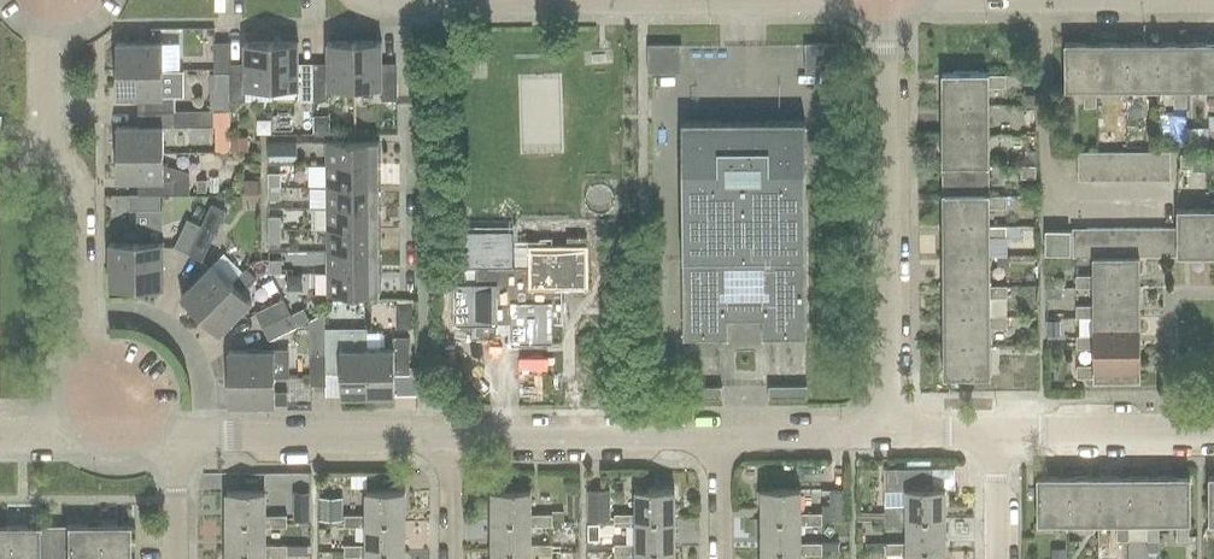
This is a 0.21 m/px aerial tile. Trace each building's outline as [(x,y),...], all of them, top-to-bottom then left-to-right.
[(356,87),(356,40),(329,41),(329,69),(314,69),(315,99),(330,99),(330,87),(356,87)] [(398,99),(398,68),(383,68),(383,40),(356,40),(356,87),(382,87),(383,99),(398,99)] [(231,69),(231,41),(216,41),(216,72),(231,72),(231,69)] [(273,87),(272,41),(246,41),(246,69),(231,69),(231,72),(231,100),(247,100),(246,87),(273,87)] [(315,99),(314,69),(300,69),(299,41),(272,41),(273,87),(299,87),(299,99),(315,99)] [(164,69),(164,42),(117,42),(118,69),(164,69)] [(840,71),(839,42),(806,42),(806,44),(806,71),(838,71),(840,71)] [(1097,106),(1096,42),(1066,42),(1066,89),(1085,89),(1085,106),(1097,106)] [(1127,89),(1127,42),(1096,42),(1097,106),(1097,89),(1127,89)] [(1158,89),(1157,42),(1127,42),(1127,89),(1158,89)] [(1188,88),(1188,42),(1157,42),(1158,89),(1175,89),(1175,105),(1187,105),(1187,88),(1188,88)] [(1188,42),(1188,88),(1213,88),(1213,42),(1188,42)] [(682,45),(682,43),(649,43),(649,72),(650,72),(682,72),(682,45)] [(164,95),(164,69),(118,69),(118,96),(146,96),(146,110),(176,110),(176,109),(176,95),(164,95)] [(231,72),(216,72),(211,72),(211,109),(215,109),(231,109),(231,100),(231,72)] [(990,74),(990,72),(943,72),(943,102),(990,102),(990,86),(1007,86),(1007,74),(990,74)] [(990,133),(990,102),(943,102),(943,133),(990,133)] [(164,125),(176,125),(215,125),(215,109),(211,109),(176,109),(176,110),(146,110),(146,125),(118,125),(118,152),(164,152),(164,125)] [(232,151),(231,137),(231,109),(215,109),(215,125),(216,151),(232,151)] [(289,115),(274,115),(274,129),(289,129),(289,115)] [(315,116),(315,131),(330,131),(330,115),(315,116)] [(808,338),(806,120),(767,120),(767,126),(722,126),(722,120),(683,120),(684,178),(683,178),(684,339),(686,339),(686,338),(729,338),(729,318),(763,318),(763,338),(806,338),(808,338)] [(1188,124),(1188,144),(1204,144),(1204,124),(1188,124)] [(990,163),(990,133),(943,133),(944,163),(990,163)] [(1115,145),(1115,133),(1100,133),(1100,145),(1115,145)] [(1188,144),(1188,133),(1175,133),(1175,146),(1188,146),(1188,144)] [(248,151),(247,137),(231,137),(232,151),(248,151)] [(380,163),(380,141),(327,141),(328,163),(380,163)] [(269,143),(269,163),(296,163),(296,143),(269,143)] [(1026,164),(1027,164),(1037,164),(1037,150),(1026,150),(1026,164)] [(1093,179),(1093,151),(1080,151),(1080,179),(1093,179)] [(1106,179),(1106,151),(1093,151),(1093,179),(1106,179)] [(1119,179),(1119,151),(1106,151),(1106,179),(1119,179)] [(1132,179),(1132,151),(1119,151),(1119,179),(1132,179)] [(1145,179),(1145,151),(1132,151),(1132,179),(1145,179)] [(1159,179),(1159,151),(1145,151),(1145,179),(1159,179)] [(1171,151),(1159,151),(1159,179),(1172,179),(1171,151)] [(191,172),(165,163),(164,152),(118,152),(118,179),(146,179),(146,193),(146,194),(161,194),(191,194),(191,172)] [(1202,168),(1202,153),(1181,153),(1181,168),(1202,168)] [(380,185),(380,163),(328,163),(328,185),(380,185)] [(990,193),(990,163),(944,163),(944,194),(990,193)] [(1037,177),(1037,164),(1023,164),(1023,177),(1037,177)] [(281,185),(281,171),(269,172),(269,185),(281,185)] [(246,192),(259,192),(259,178),(246,178),(246,192)] [(199,190),(209,190),(209,179),(199,179),(199,190)] [(282,199),(281,185),(269,185),(269,199),(282,199)] [(380,206),(380,185),(328,185),(328,207),(380,206)] [(161,209),(161,194),(146,194),(146,193),(131,193),(131,209),(161,209)] [(990,195),(990,193),(944,194),(944,224),(991,224),(990,207),(1007,207),(1007,195),(990,195)] [(202,225),(216,231),(226,209),(212,203),(202,225)] [(380,228),(380,206),(328,207),(328,228),(380,228)] [(1209,255),(1209,208),(1179,208),(1179,227),(1179,255),(1209,255)] [(282,229),(282,215),(270,215),(270,229),(282,229)] [(189,252),(202,225),(188,218),(175,246),(189,252)] [(991,225),(991,224),(944,224),(944,254),(991,254),(991,237),(1008,237),(1007,225),(991,225)] [(216,231),(202,225),(189,252),(203,259),(216,231)] [(1020,234),(1020,225),(1008,225),(1008,234),(1020,234)] [(1087,256),(1087,227),(1074,227),(1074,256),(1087,256)] [(1100,255),(1100,227),(1087,227),(1087,256),(1094,256),(1100,255)] [(1114,255),(1113,227),(1100,227),(1100,255),(1114,255)] [(1127,255),(1126,227),(1113,227),(1114,255),(1127,255)] [(1140,255),(1140,227),(1126,227),(1127,255),(1140,255)] [(1153,255),(1153,227),(1140,227),(1140,255),(1141,255),(1153,255)] [(1166,255),(1166,227),(1153,227),(1153,255),(1166,255)] [(1179,255),(1179,227),(1166,227),(1166,255),(1179,255)] [(380,250),(380,228),(328,228),(328,250),(380,250)] [(282,241),(282,229),(270,229),(270,241),(282,241)] [(1071,229),(1067,229),(1047,230),(1047,252),(1071,252),(1071,229)] [(532,266),(478,266),(478,284),(459,284),(459,322),(478,322),(477,334),(497,334),(497,322),(514,321),(514,339),(551,340),(551,321),(563,322),(563,285),(588,285),(588,236),(568,236),(568,246),(532,246),(532,266)] [(138,287),(138,240),(111,241),(111,287),(138,287)] [(165,240),(138,240),(138,287),(165,286),(165,240)] [(380,271),(380,250),(328,250),(328,272),(380,271)] [(201,314),(244,270),(225,251),(182,295),(201,314)] [(991,284),(991,254),(944,254),(944,285),(991,284)] [(1114,255),(1100,255),(1094,256),(1094,275),(1077,275),(1077,286),(1141,286),(1141,255),(1140,255),(1127,255),(1114,255)] [(283,272),(283,259),(270,258),(270,272),(283,272)] [(253,300),(250,297),(243,290),(256,277),(247,268),(244,270),(201,314),(220,333),(253,300)] [(381,294),(380,271),(328,272),(328,294),(381,294)] [(298,289),(298,275),(288,275),(288,289),(298,289)] [(991,285),(991,284),(944,285),(945,315),(1008,315),(991,315),(991,297),(1008,297),(1008,285),(991,285)] [(1141,316),(1141,286),(1077,286),(1077,287),(1094,287),(1094,305),(1077,305),(1078,317),(1141,316)] [(1063,287),(1047,287),(1047,297),(1063,297),(1063,287)] [(284,298),(257,311),(263,325),(291,312),(284,298)] [(304,308),(292,314),(297,326),(298,326),(309,320),(310,320),(304,308)] [(309,320),(309,327),(326,327),(326,311),(310,320),(309,320)] [(297,326),(291,312),(263,325),(270,339),(297,326)] [(1008,327),(1008,315),(945,315),(945,346),(991,345),(991,327),(1008,327)] [(1141,347),(1141,316),(1078,317),(1094,317),(1095,335),(1078,335),(1078,347),(1095,347),(1141,347)] [(1062,329),(1062,317),(1047,317),(1047,329),(1062,329)] [(368,348),(369,348),(369,327),(326,327),(326,353),(327,353),(327,367),(342,367),(342,395),(369,395),(368,348)] [(410,336),(394,336),(394,348),(369,348),(368,348),(369,395),(396,394),(396,366),(410,366),(410,336)] [(992,376),(991,345),(945,346),(945,376),(992,376)] [(1142,377),(1141,347),(1095,347),(1095,364),(1078,364),(1078,376),(1095,376),(1095,378),(1142,377)] [(291,350),(276,350),(229,350),(230,377),(276,377),(291,376),(291,350)] [(327,384),(327,367),(327,353),(326,353),(311,353),(312,384),(327,384)] [(276,391),(276,377),(230,377),(230,404),(288,403),(288,391),(276,391)] [(685,384),(685,396),(723,396),(723,395),(723,384),(686,385),(686,384),(685,384)] [(808,384),(807,384),(770,384),(770,394),(770,396),(808,396),(808,384)] [(1069,522),(1069,476),(1038,476),(1039,523),(1069,522)] [(1100,522),(1099,476),(1069,476),(1069,522),(1100,522)] [(1130,522),(1130,476),(1099,476),(1100,522),(1118,522),(1118,539),(1130,539),(1130,522)] [(1161,522),(1160,476),(1130,476),(1130,522),(1148,522),(1148,539),(1160,539),(1160,522),(1161,522)] [(1191,522),(1191,476),(1160,476),(1161,522),(1177,522),(1177,539),(1190,539),(1189,522),(1191,522)] [(908,518),(946,518),(946,487),(907,488),(908,511),(895,511),(896,492),(880,491),(879,523),(908,523),(908,518)] [(801,512),(801,488),(763,489),(763,519),(801,519),(801,524),(823,524),(823,512),(801,512)] [(612,520),(612,490),(590,489),(589,520),(612,520)] [(616,524),(637,524),(637,519),(676,519),(676,489),(637,489),(637,513),(616,513),(616,524)] [(847,517),(847,489),(831,490),(831,517),(847,517)] [(346,525),(367,525),(367,521),(406,521),(406,490),(367,490),(367,514),(346,514),(346,525)] [(493,490),(493,520),(532,520),(532,525),(553,525),(553,513),(532,513),(532,490),(493,490)] [(228,491),(228,521),(266,521),(266,526),(288,526),(288,515),(266,515),(266,491),(228,491)] [(295,520),(310,520),(310,491),(295,491),(295,520)] [(581,516),(581,493),(568,493),(568,516),(581,516)] [(342,520),(342,497),(321,497),(322,520),(342,520)] [(564,520),(564,509),(553,509),(553,513),(553,520),(564,520)] [(859,520),(873,520),(873,510),(859,510),(859,520)] [(946,548),(946,518),(908,518),(908,523),(908,542),(886,542),(886,548),(886,553),(908,553),(908,548),(946,548)] [(676,549),(676,519),(637,519),(637,524),(637,542),(616,543),(616,554),(637,554),(637,549),(676,549)] [(802,542),(801,524),(801,519),(763,519),(763,549),(802,549),(801,554),(823,554),(823,549),(823,542),(802,542)] [(532,543),(532,525),(532,520),(493,520),(493,550),(532,550),(532,555),(553,555),(553,543),(532,543)] [(266,545),(266,526),(266,521),(228,521),(228,551),(266,551),(266,556),(288,556),(288,544),(266,545)] [(406,551),(406,521),(367,521),(367,525),(367,544),(346,544),(346,555),(367,555),(367,551),(406,551)] [(590,539),(600,539),(600,523),(590,523),(590,539)] [(99,524),(68,525),(68,558),(99,558),(99,524)] [(99,524),(99,558),(129,558),(129,524),(99,524)] [(38,525),(8,525),(8,558),(38,558),(38,525)] [(68,525),(38,525),(38,558),(68,558),(68,525)] [(1148,540),(1148,552),(1160,552),(1160,540),(1148,540)] [(308,553),(307,544),(288,544),(288,553),(308,553)] [(946,548),(908,548),(908,553),(908,558),(946,558),(946,548)] [(1053,548),(1053,558),(1066,558),(1066,548),(1053,548)] [(676,549),(637,549),(637,554),(637,558),(676,558),(676,549)] [(801,554),(802,549),(763,549),(763,558),(801,558),(801,554)] [(532,555),(532,550),(493,550),(493,558),(532,558),(532,555)] [(266,556),(266,551),(228,551),(228,558),(266,558),(266,556)] [(406,551),(367,551),(367,555),(367,558),(406,558),(406,551)]
